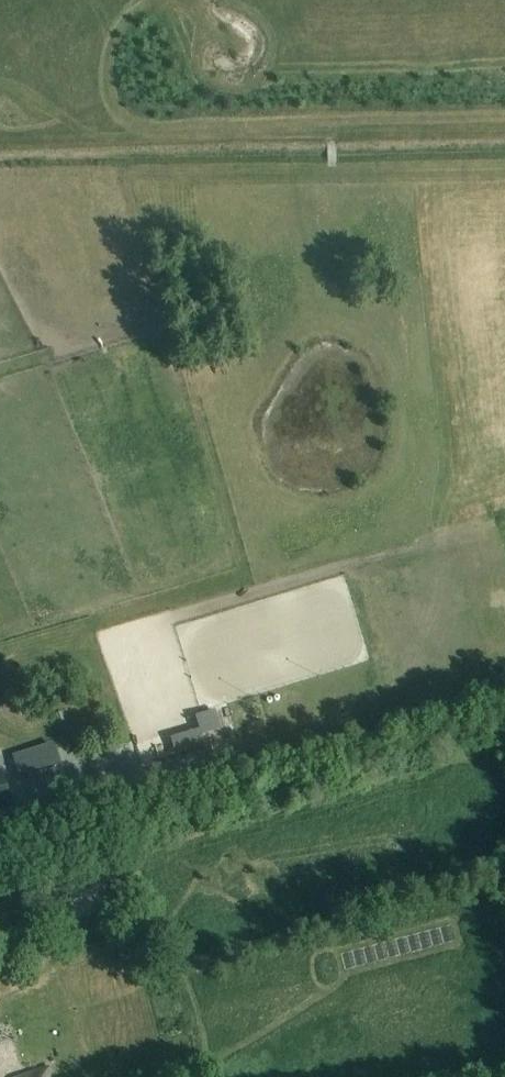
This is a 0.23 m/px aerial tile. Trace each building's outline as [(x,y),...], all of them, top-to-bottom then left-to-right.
[(10,808),(0,775),(0,811),(10,808)] [(50,1069),(25,1076),(53,1076),(50,1069)]
